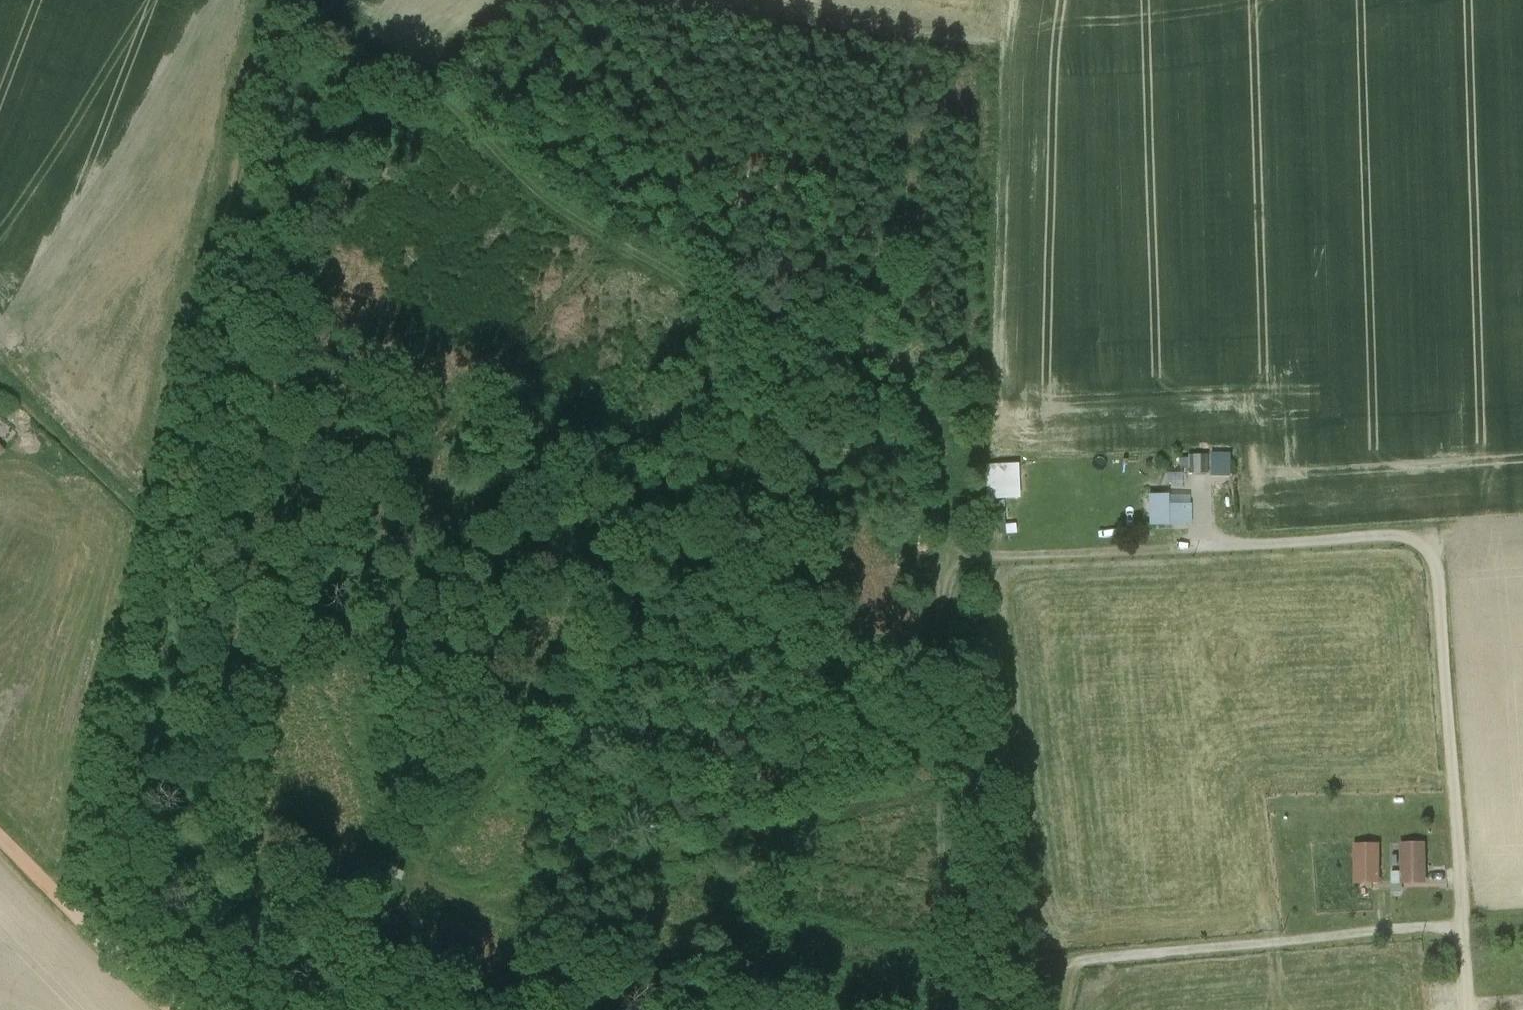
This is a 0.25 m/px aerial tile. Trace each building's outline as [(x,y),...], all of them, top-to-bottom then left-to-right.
[(989,495),(1021,496),(1022,463),(989,463),(989,495)] [(1168,494),(1148,495),(1149,526),(1192,525),(1191,504),(1169,505),(1168,494)] [(1426,844),(1400,844),(1400,884),(1426,883),(1426,844)] [(1380,845),(1355,845),(1356,882),(1380,882),(1380,845)]
